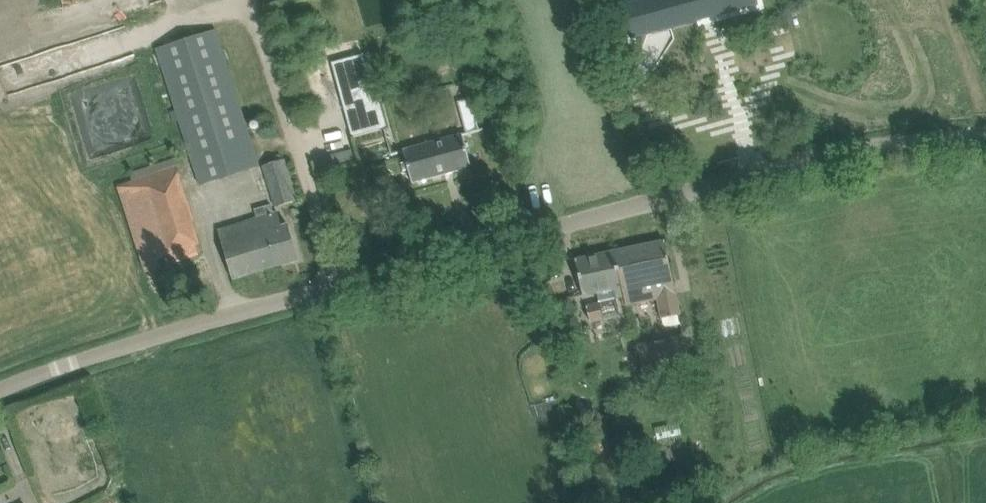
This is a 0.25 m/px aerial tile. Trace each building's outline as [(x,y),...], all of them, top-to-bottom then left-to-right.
[(639,0),(639,2),(648,33),(648,35),(702,20),(699,9),(713,5),(716,16),(759,5),(758,3),(753,5),(752,0),(639,0)] [(216,30),(156,49),(200,184),(259,165),(216,30)] [(352,137),(384,128),(388,127),(380,98),(376,99),(364,53),(332,62),(352,137)] [(472,97),(457,100),(465,132),(479,128),(472,97)] [(403,150),(412,182),(471,166),(462,134),(403,150)] [(116,186),(137,253),(143,272),(161,266),(158,256),(169,253),(172,262),(204,252),(198,233),(174,159),(130,174),(132,181),(116,186)] [(284,159),(265,165),(264,165),(276,207),(297,201),(284,159)] [(218,231),(227,261),(233,280),(299,259),(288,225),(282,227),(278,212),(274,213),(271,205),(254,210),(257,219),(218,231)] [(576,260),(580,280),(583,296),(613,290),(615,298),(623,296),(625,305),(644,301),(640,277),(671,271),(665,241),(576,260)] [(671,271),(640,277),(644,301),(659,298),(663,318),(680,315),(671,271)] [(585,305),(589,321),(604,318),(600,302),(585,305)] [(685,336),(637,346),(643,373),(644,373),(646,385),(693,375),(690,363),(685,336)]
